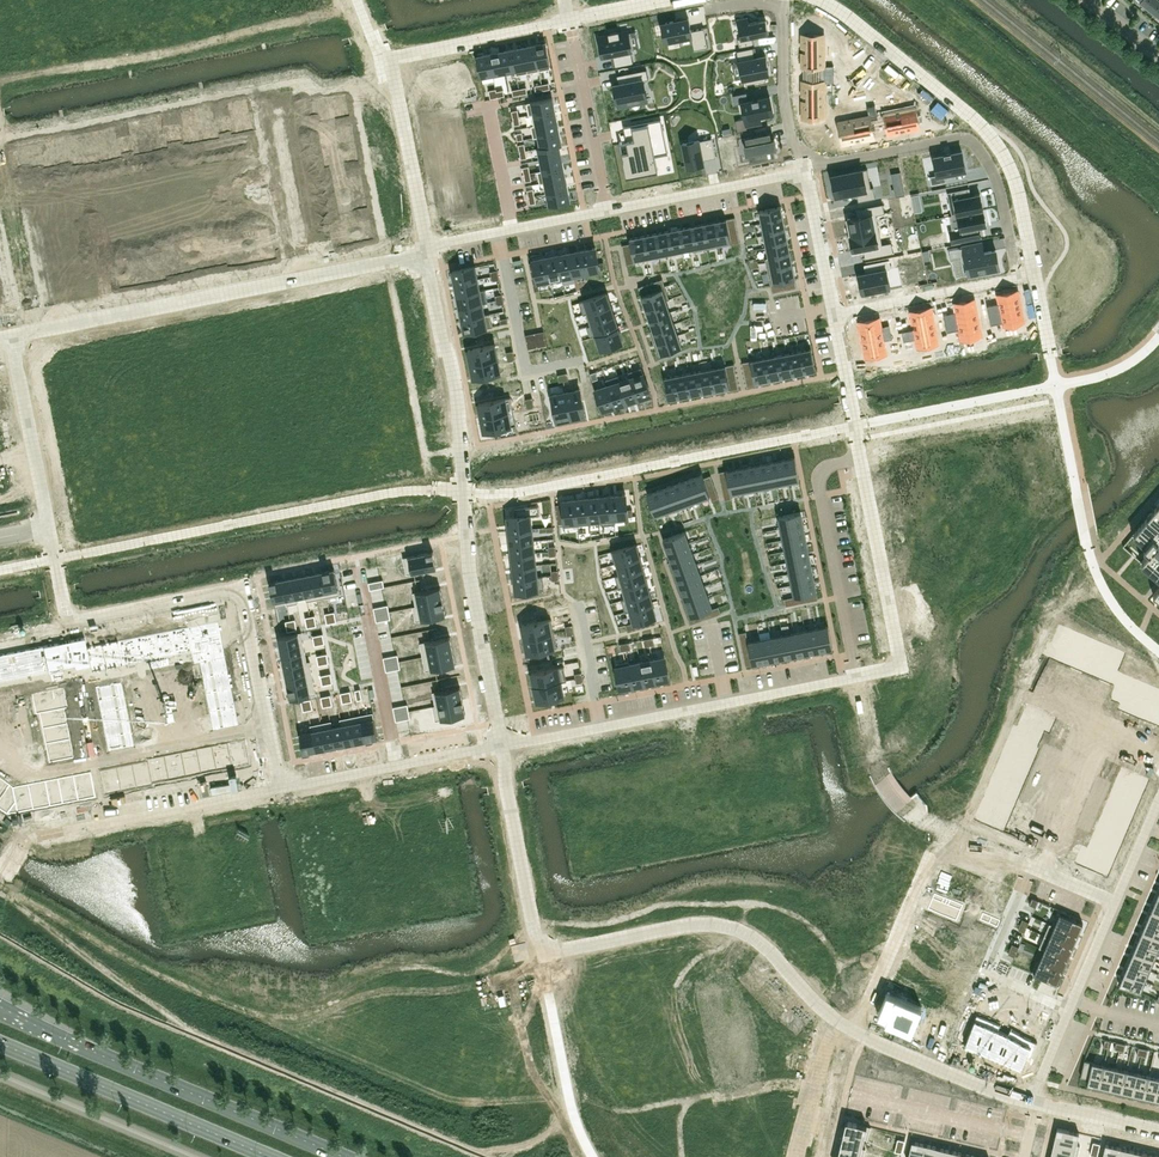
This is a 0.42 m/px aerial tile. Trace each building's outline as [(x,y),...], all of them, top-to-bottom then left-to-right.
[(240,5),(234,6),(237,24),(244,22),(243,14),(256,11),(254,0),(239,0),(240,5)] [(256,11),(269,9),(271,17),(278,16),(275,0),(254,0),(256,11)] [(1158,14),(1158,0),(1156,0),(1149,8),(1158,15),(1158,14)] [(748,17),(737,19),(741,37),(738,38),(739,46),(753,43),(752,36),(769,33),(766,19),(749,22),(748,17)] [(689,18),(661,23),(665,41),(691,36),(694,49),(708,46),(704,27),(691,30),(689,18)] [(609,34),(598,36),(602,56),(613,54),(615,66),(633,62),(631,50),(632,50),(628,30),(619,32),(619,30),(608,32),(609,34)] [(824,35),(802,35),(802,66),(819,65),(819,73),(834,73),(834,65),(824,65),(824,35)] [(546,42),(534,45),(539,70),(551,68),(546,42)] [(534,45),(523,47),(528,72),(539,70),(534,45)] [(523,47),(511,49),(516,72),(515,72),(516,75),(528,72),(523,47)] [(753,47),(737,50),(742,79),(745,78),(746,84),(766,80),(765,74),(769,74),(766,55),(755,57),(753,47)] [(511,49),(500,51),(504,71),(503,71),(504,74),(515,72),(516,72),(511,49)] [(500,51),(489,54),(493,73),(503,71),(504,71),(500,51)] [(489,54),(477,56),(481,76),(493,73),(489,54)] [(618,83),(614,84),(618,107),(647,101),(643,79),(648,78),(646,69),(617,75),(618,83)] [(819,81),(803,81),(803,112),(824,112),(824,82),(834,81),(834,73),(819,73),(819,81)] [(746,92),(733,94),(735,103),(742,102),(745,118),(746,118),(748,125),(761,122),(760,115),(773,113),(770,96),(748,100),(746,92)] [(464,95),(450,98),(452,106),(466,103),(464,95)] [(344,97),(318,102),(321,118),(347,113),(344,97)] [(552,97),(527,102),(529,115),(532,114),(554,109),(552,97)] [(245,99),(229,102),(234,128),(250,125),(245,99)] [(883,103),(875,105),(878,119),(886,117),(889,134),(919,128),(915,107),(885,113),(883,103)] [(869,116),(839,122),(843,143),(873,137),(870,120),(878,119),(875,105),(867,106),(869,116)] [(210,106),(195,109),(200,133),(215,130),(210,106)] [(195,109),(181,112),(186,136),(200,133),(195,109)] [(554,109),(532,114),(534,124),(534,125),(556,121),(554,109)] [(159,116),(145,119),(150,143),(164,140),(159,116)] [(630,158),(624,160),(628,177),(658,171),(655,155),(668,153),(661,118),(631,124),(634,138),(626,140),(630,158)] [(145,119),(130,122),(135,146),(150,143),(145,119)] [(534,124),(531,125),(533,137),(539,136),(559,132),(556,121),(534,125),(534,124)] [(286,124),(270,127),(272,135),(287,132),(286,124)] [(748,143),(745,144),(747,153),(750,153),(751,159),(774,155),(773,148),(776,147),(774,138),(771,139),(770,132),(768,133),(766,126),(755,129),(757,135),(746,137),(748,143)] [(113,129),(100,131),(104,152),(117,149),(113,129)] [(350,129),(325,134),(328,148),(353,143),(350,129)] [(100,131),(90,133),(94,153),(104,152),(100,131)] [(287,132),(272,135),(273,142),(289,139),(287,132)] [(559,132),(539,136),(541,146),(541,147),(558,144),(561,144),(559,132)] [(90,133),(81,135),(85,155),(94,153),(90,133)] [(81,135),(71,137),(75,157),(85,155),(81,135)] [(71,137),(61,139),(65,159),(75,157),(71,137)] [(699,138),(682,142),(687,167),(704,163),(703,157),(714,154),(714,157),(716,156),(712,137),(700,140),(699,138)] [(50,138),(40,140),(44,160),(54,158),(51,141),(50,138)] [(61,139),(51,141),(54,158),(55,161),(65,159),(61,139)] [(40,140),(30,142),(34,162),(44,160),(40,140)] [(30,142),(18,144),(22,164),(34,162),(30,142)] [(353,143),(328,148),(331,163),(356,158),(353,143)] [(541,146),(539,147),(541,159),(560,155),(558,144),(541,147),(541,146)] [(937,174),(930,176),(932,183),(946,181),(944,174),(966,169),(962,151),(934,156),(937,174)] [(560,155),(541,159),(543,169),(543,170),(562,166),(560,155)] [(239,159),(232,160),(235,176),(243,174),(239,159)] [(232,160),(224,162),(227,177),(235,176),(232,160)] [(543,169),(537,171),(540,183),(545,182),(545,181),(565,177),(562,166),(543,170),(543,169)] [(867,168),(832,175),(836,195),(857,191),(858,200),(875,197),(873,186),(871,187),(867,168)] [(189,169),(181,170),(184,186),(192,185),(189,169)] [(181,170),(174,172),(177,187),(184,186),(181,170)] [(295,172),(280,175),(281,182),(297,179),(295,172)] [(359,176),(335,181),(338,196),(362,191),(359,176)] [(565,177),(545,181),(545,182),(547,193),(567,189),(565,177)] [(139,179),(131,180),(134,196),(142,194),(139,179)] [(297,179),(281,182),(283,190),(298,187),(297,179)] [(903,183),(893,184),(896,196),(905,194),(903,183)] [(969,187),(947,191),(952,214),(949,215),(983,209),(980,193),(971,195),(969,187)] [(567,189),(547,193),(550,204),(569,200),(567,189)] [(362,191),(338,196),(341,210),(365,206),(362,191)] [(53,203),(33,207),(36,219),(56,215),(53,203)] [(861,216),(848,218),(851,234),(851,235),(879,229),(876,214),(885,212),(883,203),(860,208),(861,216)] [(781,206),(759,210),(762,222),(783,218),(781,206)] [(983,209),(949,215),(952,229),(950,230),(952,242),(980,236),(978,226),(986,224),(983,209)] [(56,215),(36,219),(38,229),(58,225),(56,215)] [(783,218),(762,222),(764,234),(786,230),(783,218)] [(304,219),(289,222),(290,230),(306,227),(304,219)] [(726,219),(714,221),(718,242),(731,240),(730,238),(729,234),(728,229),(727,224),(726,219)] [(368,221),(342,226),(345,242),(371,237),(368,221)] [(714,221),(702,223),(706,245),(718,242),(714,221)] [(702,223),(690,226),(694,247),(706,245),(702,223)] [(58,225),(38,229),(40,239),(60,235),(58,225)] [(690,226),(678,228),(682,250),(694,247),(690,226)] [(306,227),(290,230),(292,237),(307,234),(306,227)] [(678,228),(666,231),(670,252),(682,250),(678,228)] [(851,234),(850,234),(853,250),(867,247),(869,257),(892,252),(890,242),(882,243),(879,229),(851,235),(851,234)] [(786,230),(764,234),(767,246),(788,242),(786,230)] [(666,231),(654,233),(658,254),(670,252),(666,231)] [(654,233),(642,235),(646,257),(658,254),(654,233)] [(60,235),(40,239),(42,249),(62,245),(60,235)] [(270,235),(257,238),(261,258),(274,256),(270,235)] [(642,235),(630,238),(630,243),(632,248),(632,253),(633,257),(634,259),(646,257),(642,235)] [(257,238),(247,240),(251,260),(261,258),(257,238)] [(227,240),(217,242),(221,262),(231,260),(227,244),(227,240)] [(247,240),(237,242),(241,262),(251,260),(247,240)] [(217,242),(207,244),(211,264),(221,262),(217,242)] [(237,242),(227,244),(231,260),(231,264),(241,262),(237,242)] [(788,242),(767,246),(769,258),(790,254),(788,242)] [(982,242),(949,248),(951,259),(953,259),(960,258),(963,274),(982,270),(983,274),(999,271),(996,257),(997,257),(996,249),(984,252),(982,242)] [(207,244),(197,246),(201,266),(211,264),(207,244)] [(62,245),(42,249),(44,259),(64,255),(62,245)] [(197,246),(187,248),(191,268),(201,266),(197,246)] [(595,247),(581,250),(586,272),(600,269),(605,268),(603,261),(598,262),(595,247)] [(187,248),(177,250),(181,270),(191,268),(187,248)] [(177,250),(167,252),(171,272),(181,270),(177,250)] [(581,250),(569,252),(574,275),(586,272),(581,250)] [(167,252),(157,254),(158,258),(161,274),(171,272),(167,252)] [(569,252),(557,254),(562,280),(563,280),(564,284),(575,282),(574,275),(569,252)] [(557,254),(545,257),(550,282),(562,280),(557,254)] [(790,254),(769,258),(771,270),(793,266),(790,254)] [(64,255),(44,259),(46,269),(62,265),(66,265),(64,255)] [(545,257),(533,259),(533,262),(535,269),(536,276),(537,282),(538,283),(538,285),(538,284),(550,282),(545,257)] [(158,258),(148,260),(152,280),(162,278),(161,274),(158,258)] [(871,271),(858,274),(862,292),(890,287),(887,269),(891,268),(889,259),(869,263),(871,271)] [(148,260),(138,261),(142,282),(152,280),(148,260)] [(138,261),(128,263),(132,284),(142,282),(138,261)] [(128,263),(118,265),(122,286),(132,284),(128,263)] [(46,269),(42,269),(44,279),(64,275),(62,265),(46,269)] [(475,266),(452,270),(455,283),(477,278),(475,266)] [(793,266),(771,270),(774,283),(775,282),(780,281),(785,280),(790,279),(795,278),(793,266)] [(64,275),(44,279),(46,289),(66,285),(64,275)] [(477,278),(455,283),(457,295),(480,290),(477,278)] [(66,285),(46,289),(48,302),(69,298),(66,285)] [(0,288),(0,298),(9,296),(7,287),(0,288)] [(646,293),(641,295),(645,307),(666,300),(662,288),(660,288),(656,290),(651,291),(646,293)] [(480,290),(457,295),(460,307),(482,302),(482,303),(488,302),(485,289),(480,290)] [(999,303),(987,305),(991,324),(1003,322),(1003,325),(1024,320),(1019,293),(1018,290),(997,294),(999,303)] [(606,292),(579,301),(583,314),(586,313),(610,305),(606,292)] [(0,298),(0,311),(12,309),(9,296),(0,298)] [(955,311),(944,314),(947,331),(959,329),(960,333),(981,329),(975,299),(954,303),(955,311)] [(666,300),(645,307),(649,318),(670,311),(666,300)] [(482,302),(460,307),(462,319),(484,314),(482,303),(482,302)] [(610,305),(586,313),(590,324),(614,316),(610,305)] [(914,329),(902,331),(904,342),(916,339),(916,342),(937,338),(931,307),(910,312),(914,329)] [(670,311),(649,318),(653,330),(674,323),(670,311)] [(484,314),(462,319),(464,331),(492,326),(490,313),(484,314)] [(614,316),(590,324),(594,336),(596,336),(596,335),(618,328),(614,316)] [(880,318),(859,322),(864,352),(885,348),(883,334),(894,331),(893,324),(881,326),(880,318)] [(674,323),(653,330),(657,341),(678,334),(674,323)] [(618,328),(596,335),(596,336),(601,348),(602,353),(609,351),(607,346),(622,341),(618,328)] [(998,330),(990,332),(992,343),(1000,341),(998,330)] [(678,334),(657,341),(661,353),(682,346),(678,334)] [(494,344),(468,349),(470,363),(497,358),(494,344)] [(811,348),(799,350),(803,372),(815,369),(811,348)] [(799,350),(787,353),(791,374),(803,372),(799,350)] [(787,353),(775,355),(779,377),(791,374),(787,353)] [(775,355),(763,358),(767,379),(779,377),(775,355)] [(497,358),(470,363),(473,377),(500,372),(497,358)] [(763,358),(750,360),(751,365),(752,370),(753,375),(754,380),(755,381),(767,379),(763,358)] [(725,365),(713,367),(717,389),(730,386),(729,385),(728,380),(727,375),(726,370),(725,365)] [(641,367),(629,371),(630,377),(631,377),(638,398),(650,394),(641,367)] [(713,367),(701,370),(705,391),(717,389),(713,367)] [(701,370),(689,372),(693,393),(705,391),(701,370)] [(689,372),(677,374),(681,396),(693,393),(689,372)] [(677,374),(665,377),(669,398),(681,396),(677,374)] [(618,375),(605,379),(607,385),(608,384),(615,406),(627,402),(619,381),(620,380),(618,375)] [(620,380),(619,381),(627,402),(638,398),(631,377),(630,377),(620,380)] [(607,385),(596,388),(603,410),(615,406),(608,384),(607,385)] [(580,389),(566,391),(571,418),(585,415),(580,389)] [(566,391),(552,394),(557,421),(571,418),(566,391)] [(510,396),(478,403),(481,417),(513,411),(510,396)] [(513,411),(481,417),(484,431),(494,429),(500,428),(502,436),(518,433),(513,411)] [(795,456),(783,459),(787,481),(799,479),(795,456)] [(783,459),(772,461),(776,484),(787,481),(783,459)] [(772,461),(760,463),(765,486),(768,485),(776,484),(772,461)] [(760,463),(749,465),(754,488),(765,486),(760,463)] [(749,465),(738,468),(742,490),(754,488),(749,465)] [(738,468),(726,470),(727,475),(728,479),(729,484),(730,489),(730,493),(742,490),(738,468)] [(697,475),(691,477),(699,499),(710,495),(708,491),(707,486),(705,481),(704,477),(702,473),(697,475)] [(691,477),(680,481),(688,503),(690,502),(699,499),(691,477)] [(680,481),(669,485),(677,507),(688,503),(680,481)] [(669,485),(658,489),(666,511),(677,507),(669,485)] [(658,489),(647,493),(655,515),(666,511),(658,489)] [(626,493),(611,495),(614,517),(628,516),(633,515),(632,508),(627,509),(626,493)] [(611,495),(599,496),(602,522),(601,522),(602,524),(615,523),(614,517),(611,495)] [(599,496),(587,497),(590,520),(589,520),(589,523),(601,522),(602,522),(599,496)] [(587,497),(575,499),(577,521),(589,520),(590,520),(587,497)] [(575,499),(562,500),(563,503),(563,508),(564,513),(564,518),(565,523),(577,521),(575,499)] [(515,515),(508,516),(509,530),(532,528),(530,515),(539,514),(538,505),(514,508),(515,515)] [(1147,518),(1158,528),(1158,509),(1156,507),(1147,518)] [(801,511),(778,516),(780,528),(803,523),(801,511)] [(1135,531),(1140,535),(1137,539),(1145,545),(1144,547),(1149,551),(1144,557),(1148,561),(1145,565),(1158,577),(1158,550),(1155,547),(1158,542),(1158,528),(1147,518),(1135,531)] [(803,523),(780,528),(783,539),(805,534),(803,523)] [(532,528),(509,530),(510,543),(533,540),(532,528)] [(676,534),(663,538),(667,550),(689,542),(685,531),(676,534)] [(805,534),(783,539),(785,550),(808,546),(805,534)] [(533,540),(510,543),(512,555),(534,552),(533,540)] [(689,542),(667,550),(671,560),(671,561),(693,553),(689,542)] [(636,544),(611,551),(615,564),(617,563),(617,562),(639,556),(636,544)] [(808,546),(785,550),(786,556),(787,561),(810,557),(810,556),(808,546)] [(433,551),(403,557),(406,573),(436,567),(433,551)] [(534,552),(512,555),(513,567),(536,564),(534,552)] [(693,553),(671,561),(675,572),(697,564),(693,553)] [(639,556),(617,562),(617,563),(620,574),(621,574),(643,568),(639,556)] [(810,557),(787,561),(789,573),(812,568),(810,557)] [(536,564),(513,567),(514,579),(537,576),(536,564)] [(697,564),(675,572),(679,582),(701,575),(697,564)] [(334,568),(322,571),(327,596),(339,594),(334,568)] [(620,574),(615,575),(618,588),(621,587),(646,580),(643,568),(621,574),(620,574)] [(812,568),(789,573),(792,584),(814,579),(812,568)] [(322,571),(312,573),(317,598),(327,596),(322,571)] [(312,573),(302,575),(306,597),(306,598),(306,600),(317,598),(312,573)] [(302,575),(292,577),(297,599),(306,598),(306,597),(302,575)] [(537,576),(514,579),(516,592),(544,589),(543,575),(537,576)] [(701,575),(679,582),(683,593),(704,585),(701,575)] [(292,577),(282,579),(286,599),(287,604),(298,602),(297,599),(292,577)] [(282,579),(270,581),(274,601),(286,599),(282,579)] [(380,579),(368,582),(370,589),(382,587),(384,586),(383,579),(380,579)] [(814,579),(792,584),(794,596),(798,595),(803,594),(807,593),(812,592),(817,591),(814,579)] [(646,580),(621,587),(624,598),(649,592),(646,580)] [(704,585),(683,593),(686,604),(708,596),(704,585)] [(440,586),(413,592),(416,605),(416,606),(443,600),(440,586)] [(624,598),(621,599),(625,612),(630,610),(630,609),(652,603),(649,592),(624,598)] [(708,596),(686,604),(691,615),(692,615),(696,613),(701,612),(705,610),(710,609),(712,608),(708,596)] [(416,605),(413,606),(416,620),(446,614),(443,600),(416,606),(416,605)] [(652,603),(630,609),(630,610),(634,622),(635,622),(639,620),(644,619),(648,618),(653,616),(656,616),(652,603)] [(385,604),(373,607),(375,614),(389,611),(388,604),(385,604)] [(389,611),(375,614),(376,621),(388,618),(390,618),(389,611)] [(548,619),(522,624),(525,638),(551,633),(548,619)] [(218,620),(187,627),(190,644),(221,638),(218,620)] [(828,625),(816,627),(821,650),(833,648),(828,625)] [(187,627),(170,630),(175,655),(191,652),(190,644),(187,627)] [(816,627),(805,630),(809,652),(821,650),(816,627)] [(1049,645),(1046,652),(1063,659),(1065,654),(1064,654),(1073,634),(1060,628),(1053,647),(1049,645)] [(170,630),(153,633),(158,658),(175,655),(170,630)] [(805,630),(794,632),(798,654),(809,652),(805,630)] [(301,631),(278,636),(280,646),(303,642),(301,631)] [(794,632),(782,634),(787,657),(798,654),(794,632)] [(153,633),(134,637),(139,662),(158,658),(153,633)] [(551,633),(525,638),(528,652),(554,647),(551,633)] [(782,634),(771,636),(776,659),(787,657),(782,634)] [(1073,634),(1064,654),(1065,654),(1076,659),(1085,639),(1073,634)] [(72,652),(61,654),(63,667),(74,664),(75,668),(90,665),(86,646),(87,646),(85,636),(69,639),(72,652)] [(450,636),(420,642),(423,656),(453,650),(450,636)] [(771,636),(760,638),(764,661),(776,659),(771,636)] [(134,637),(118,640),(123,665),(139,662),(134,637)] [(221,638),(190,644),(191,652),(193,663),(200,662),(200,661),(225,656),(221,638)] [(760,638),(748,641),(749,645),(750,649),(751,654),(752,659),(752,663),(764,661),(760,638)] [(69,639),(43,645),(48,670),(47,670),(48,673),(64,670),(63,667),(61,654),(72,652),(69,639)] [(1085,639),(1076,659),(1088,664),(1097,644),(1085,639)] [(118,640),(102,643),(107,669),(123,665),(118,640)] [(303,642),(280,646),(282,656),(305,652),(303,642)] [(87,646),(86,646),(90,665),(91,672),(107,669),(102,643),(87,646)] [(1097,644),(1088,664),(1099,669),(1100,669),(1109,649),(1097,644)] [(43,645),(27,648),(32,673),(47,670),(48,670),(43,645)] [(27,648),(10,651),(15,676),(32,673),(27,648)] [(1099,669),(1097,674),(1113,681),(1116,674),(1113,673),(1121,654),(1109,649),(1100,669),(1099,669)] [(453,650),(423,656),(426,670),(455,664),(453,650)] [(0,653),(0,679),(15,676),(10,651),(0,653)] [(305,652),(282,656),(284,666),(307,661),(305,652)] [(395,654),(383,657),(385,664),(399,661),(397,654),(395,654)] [(225,656),(200,661),(200,662),(203,677),(228,672),(225,656)] [(665,656),(652,659),(657,681),(669,679),(665,656)] [(652,659),(640,661),(645,683),(657,681),(652,659)] [(307,661),(284,666),(286,676),(312,671),(310,660),(307,661)] [(628,660),(615,663),(620,688),(633,686),(628,663),(629,663),(628,660)] [(399,661),(385,664),(386,670),(398,668),(400,668),(399,661)] [(629,663),(628,663),(633,686),(645,683),(640,661),(629,663)] [(564,666),(532,672),(534,686),(561,681),(567,680),(564,666)] [(312,671),(286,676),(288,686),(314,681),(312,671)] [(228,672),(203,677),(206,693),(231,688),(228,672)] [(1122,677),(1113,697),(1125,702),(1134,682),(1122,677)] [(121,681),(96,686),(98,699),(123,694),(121,681)] [(314,681),(288,686),(290,698),(316,693),(314,681)] [(561,681),(534,686),(537,700),(564,695),(561,681)] [(1134,682),(1125,702),(1136,707),(1145,686),(1134,682)] [(460,686),(433,691),(435,705),(463,700),(460,686)] [(1145,686),(1136,707),(1147,711),(1156,691),(1145,686)] [(63,687),(32,693),(36,714),(39,713),(64,708),(68,707),(63,687)] [(231,688),(206,693),(209,711),(235,706),(231,688)] [(1147,711),(1158,716),(1158,715),(1158,693),(1156,691),(1147,711)] [(123,694),(98,699),(101,712),(126,707),(123,694)] [(435,705),(432,705),(435,720),(465,714),(463,700),(435,705)] [(405,704),(393,706),(394,713),(409,710),(407,703),(405,704)] [(235,706),(209,711),(213,730),(238,725),(235,706)] [(1027,706),(1022,718),(1042,727),(1047,715),(1027,706)] [(126,707),(101,712),(103,725),(128,720),(126,707)] [(64,708),(39,713),(42,728),(67,723),(64,708)] [(409,710),(394,713),(396,720),(407,718),(410,717),(409,710)] [(373,712),(360,714),(365,740),(378,738),(373,712)] [(360,714),(350,716),(355,742),(365,740),(360,714)] [(350,716),(340,718),(341,724),(342,724),(346,744),(355,742),(350,716)] [(1018,729),(1017,729),(1034,737),(1037,739),(1042,727),(1022,718),(1018,729)] [(128,720),(103,725),(106,737),(131,732),(128,720)] [(331,720),(321,722),(326,748),(336,746),(332,726),(332,725),(331,720)] [(321,722),(310,724),(311,730),(312,730),(316,750),(326,748),(321,722)] [(67,723),(42,728),(45,744),(70,739),(67,723)] [(332,725),(332,726),(336,746),(346,744),(342,724),(341,724),(332,725)] [(1014,727),(1009,739),(1029,748),(1034,737),(1017,729),(1018,729),(1014,727)] [(311,730),(299,732),(303,752),(316,750),(312,730),(311,730)] [(131,732),(106,737),(109,751),(133,746),(131,732)] [(1070,735),(1067,741),(1072,744),(1075,737),(1070,735)] [(1075,737),(1072,744),(1078,746),(1081,739),(1075,737)] [(70,739),(45,744),(49,762),(74,757),(70,739)] [(244,739),(227,742),(232,768),(249,764),(244,739)] [(1009,739),(1004,750),(1025,759),(1029,748),(1009,739)] [(227,742),(212,745),(217,771),(232,768),(227,742)] [(212,745),(196,748),(201,774),(217,771),(212,745)] [(196,748),(181,752),(186,777),(201,774),(196,748)] [(1004,750),(1000,762),(1020,770),(1025,759),(1004,750)] [(181,752),(164,755),(169,780),(186,777),(181,752)] [(164,755),(146,758),(147,760),(152,783),(169,780),(164,755)] [(1060,757),(1057,764),(1063,766),(1066,759),(1060,757)] [(1066,759),(1063,766),(1068,768),(1071,762),(1066,759)] [(147,760),(132,763),(137,789),(153,785),(152,783),(147,760)] [(1000,762),(995,773),(1015,781),(1020,770),(1000,762)] [(132,763),(116,766),(121,792),(137,789),(132,763)] [(1090,764),(1087,771),(1093,773),(1095,767),(1090,764)] [(116,766),(99,770),(104,795),(121,792),(116,766)] [(1095,767),(1093,773),(1098,776),(1101,769),(1095,767)] [(1124,768),(1119,781),(1141,790),(1146,778),(1124,768)] [(90,772),(73,775),(78,800),(95,797),(90,772)] [(995,773),(990,784),(1010,793),(1015,781),(995,773)] [(73,775),(57,778),(62,803),(78,800),(73,775)] [(10,784),(0,777),(0,798),(10,784)] [(57,778),(45,781),(50,806),(62,803),(57,778)] [(1050,779),(1048,786),(1053,788),(1056,782),(1050,779)] [(45,781),(28,784),(33,809),(50,806),(45,781)] [(1119,781),(1114,792),(1136,802),(1141,790),(1119,781)] [(1056,782),(1053,788),(1059,791),(1061,784),(1056,782)] [(0,798),(0,809),(7,814),(17,812),(12,787),(12,786),(10,784),(0,798)] [(13,787),(12,786),(12,787),(17,812),(33,809),(28,784),(13,787)] [(990,784),(985,795),(1005,804),(1010,793),(990,784)] [(1080,788),(1077,795),(1082,797),(1085,790),(1080,788)] [(1085,790),(1082,797),(1088,799),(1091,793),(1085,790)] [(1114,792),(1109,804),(1131,814),(1136,802),(1114,792)] [(985,795),(980,806),(1001,815),(1005,804),(985,795)] [(1041,802),(1038,808),(1044,811),(1046,804),(1041,802)] [(1046,804),(1044,811),(1049,813),(1052,807),(1046,804)] [(1109,804),(1103,816),(1126,826),(1131,814),(1109,804)] [(980,806),(975,818),(996,827),(1001,815),(980,806)] [(1070,812),(1067,818),(1072,821),(1075,814),(1070,812)] [(1075,814),(1072,821),(1078,823),(1081,816),(1075,814)] [(1103,816),(1098,828),(1121,838),(1126,826),(1103,816)] [(1031,824),(1028,831),(1034,833),(1037,827),(1031,824)] [(1037,827),(1034,833),(1039,836),(1042,829),(1037,827)] [(1098,828),(1093,840),(1116,849),(1121,838),(1098,828)] [(441,832),(435,833),(437,842),(443,841),(441,832)] [(1059,836),(1057,842),(1062,845),(1065,838),(1059,836)] [(1065,838),(1062,845),(1068,847),(1070,840),(1065,838)] [(1093,840),(1088,852),(1110,861),(1116,849),(1093,840)] [(435,850),(425,852),(426,858),(436,856),(435,850)] [(1088,852),(1083,864),(1105,874),(1110,861),(1088,852)] [(323,855),(316,856),(318,866),(324,864),(323,855)] [(391,858),(382,860),(383,866),(393,865),(391,858)] [(382,860),(373,862),(374,868),(383,866),(382,860)] [(339,869),(330,871),(331,877),(340,875),(339,869)] [(934,893),(928,909),(956,921),(963,905),(934,893)] [(1032,897),(1029,903),(1036,906),(1038,899),(1032,897)] [(1151,910),(1158,913),(1158,901),(1155,899),(1151,910)] [(1052,923),(1052,924),(1078,935),(1083,922),(1070,917),(1071,914),(1058,908),(1052,923)] [(1146,920),(1158,926),(1158,913),(1151,910),(1146,920)] [(991,917),(988,924),(997,928),(1000,921),(991,917)] [(1142,931),(1158,938),(1158,926),(1146,920),(1142,931)] [(1049,922),(1044,935),(1073,947),(1078,935),(1052,924),(1052,923),(1049,922)] [(1137,941),(1158,950),(1158,949),(1158,938),(1142,931),(1137,941)] [(1044,935),(1039,947),(1044,949),(1067,959),(1073,947),(1044,935)] [(1137,941),(1133,952),(1154,961),(1158,950),(1137,941)] [(976,945),(974,950),(985,955),(988,950),(976,945)] [(1039,960),(1039,961),(1062,971),(1067,959),(1044,949),(1039,960)] [(1133,952),(1128,962),(1150,972),(1154,961),(1133,952)] [(1037,959),(1031,972),(1057,983),(1062,971),(1039,961),(1039,960),(1037,959)] [(1128,962),(1124,973),(1145,982),(1150,972),(1128,962)] [(1124,973),(1119,984),(1140,993),(1145,982),(1124,973)] [(889,998),(884,1011),(895,1016),(893,1019),(909,1026),(909,1025),(914,1013),(914,1012),(915,1010),(889,998)] [(1042,1011),(1040,1017),(1046,1020),(1049,1014),(1042,1011)] [(974,1021),(964,1045),(976,1050),(986,1026),(974,1021)] [(986,1026),(976,1050),(987,1054),(997,1031),(986,1026)] [(939,1030),(936,1038),(948,1043),(951,1035),(939,1030)] [(997,1031),(987,1054),(998,1059),(1008,1036),(997,1031)] [(1008,1036),(998,1059),(1010,1064),(1020,1041),(1008,1036)] [(1020,1041),(1010,1064),(1021,1069),(1027,1056),(1030,1058),(1035,1047),(1020,1041)] [(1085,1059),(1081,1076),(1088,1078),(1087,1084),(1099,1086),(1104,1064),(1085,1059)] [(1104,1064),(1099,1086),(1110,1089),(1115,1067),(1104,1064)] [(1115,1067),(1110,1089),(1121,1092),(1126,1069),(1115,1067)] [(1126,1069),(1121,1092),(1132,1094),(1138,1072),(1126,1069)] [(1138,1072),(1132,1094),(1144,1097),(1149,1075),(1138,1072)] [(1144,1097),(1155,1100),(1158,1081),(1158,1077),(1149,1075),(1144,1097)] [(846,1120),(844,1133),(864,1137),(867,1125),(846,1120)] [(1057,1127),(1054,1139),(1076,1144),(1079,1132),(1057,1127)] [(844,1133),(841,1144),(861,1149),(864,1137),(844,1133)] [(898,1138),(896,1145),(903,1147),(905,1140),(898,1138)] [(1054,1139),(1052,1151),(1073,1156),(1076,1144),(1054,1139)] [(908,1156),(922,1156),(925,1144),(912,1141),(908,1156)] [(1093,1142),(1092,1148),(1099,1150),(1100,1143),(1093,1142)] [(1102,1156),(1116,1156),(1119,1146),(1106,1143),(1102,1156)] [(838,1156),(842,1156),(859,1156),(861,1149),(841,1144),(838,1156)] [(922,1156),(936,1156),(938,1147),(925,1144),(922,1156)] [(896,1145),(895,1151),(902,1153),(903,1147),(896,1145)] [(1116,1156),(1130,1156),(1132,1149),(1119,1146),(1116,1156)] [(936,1156),(949,1156),(951,1150),(938,1147),(936,1156)] [(1092,1148),(1090,1155),(1097,1156),(1099,1150),(1092,1148)]
